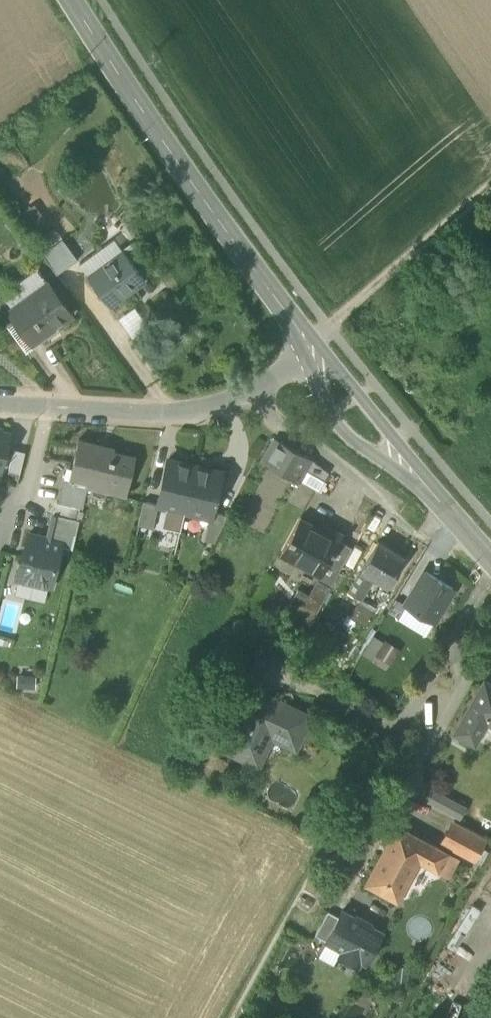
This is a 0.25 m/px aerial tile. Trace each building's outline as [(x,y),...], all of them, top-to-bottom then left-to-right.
[(35,244),(43,254),(50,249),(43,239),(35,244)] [(43,254),(57,274),(77,259),(63,240),(50,249),(43,254)] [(87,275),(110,306),(145,281),(122,249),(87,275)] [(437,268),(442,275),(455,264),(449,258),(437,268)] [(37,268),(2,293),(13,308),(33,293),(34,295),(49,284),(37,268)] [(18,318),(33,339),(52,325),(54,327),(71,314),(49,284),(34,295),(33,293),(13,308),(11,308),(18,318)] [(7,326),(18,318),(11,308),(13,308),(2,293),(0,295),(0,317),(7,326)] [(149,328),(136,309),(119,321),(132,339),(149,328)] [(2,469),(10,437),(0,435),(0,469),(2,469)] [(111,490),(127,493),(135,457),(97,448),(98,444),(79,439),(69,479),(69,480),(86,484),(89,485),(89,482),(111,487),(111,490)] [(264,460),(300,481),(306,472),(312,461),(310,460),(275,440),(264,460)] [(25,452),(13,449),(8,473),(19,475),(25,452)] [(165,506),(184,511),(194,466),(168,459),(158,504),(157,504),(158,505),(165,506)] [(306,472),(323,482),(328,473),(312,461),(306,472)] [(221,472),(194,466),(184,511),(185,511),(210,517),(212,512),(221,472)] [(80,508),(82,508),(87,488),(85,487),(86,484),(69,480),(69,479),(64,478),(58,503),(80,508)] [(89,485),(111,490),(111,487),(89,482),(89,485)] [(111,490),(89,485),(86,484),(85,487),(87,488),(126,497),(127,493),(111,490)] [(137,524),(153,528),(158,505),(157,504),(158,504),(143,501),(137,524)] [(58,503),(56,502),(54,514),(77,519),(80,508),(58,503)] [(184,511),(165,506),(161,526),(180,530),(185,511),(184,511)] [(204,540),(214,542),(227,516),(212,512),(210,517),(204,540)] [(50,529),(75,535),(79,520),(77,519),(54,514),(50,529)] [(320,574),(321,575),(339,541),(342,535),(327,527),(324,533),(299,519),(281,553),(320,574)] [(50,529),(48,537),(62,540),(60,547),(72,549),(75,535),(50,529)] [(28,534),(25,548),(23,556),(21,555),(16,578),(18,578),(49,586),(51,586),(60,547),(62,540),(48,537),(38,534),(38,536),(28,534)] [(317,580),(330,587),(351,547),(339,541),(321,575),(320,574),(317,580)] [(360,571),(360,572),(373,579),(388,588),(405,558),(378,542),(360,571)] [(402,604),(406,606),(426,572),(422,570),(402,604)] [(361,600),(373,579),(360,572),(348,592),(361,600)] [(453,588),(426,572),(406,606),(432,622),(453,588)] [(49,586),(18,578),(14,595),(44,602),(49,586)] [(330,587),(317,580),(309,595),(322,602),(330,587)] [(456,590),(453,588),(432,622),(435,624),(456,590)] [(281,619),(307,630),(322,602),(309,595),(297,589),(281,619)] [(474,743),(487,721),(490,724),(490,685),(484,681),(455,732),(474,743)] [(226,751),(258,766),(272,737),(295,749),(311,717),(254,690),(239,722),(240,722),(226,751)] [(423,799),(451,814),(458,802),(430,787),(423,799)] [(466,807),(458,802),(451,814),(460,819),(466,807)] [(441,844),(473,860),(485,838),(453,821),(441,844)] [(365,884),(397,901),(413,872),(402,866),(408,855),(419,861),(437,870),(447,852),(397,825),(365,884)] [(402,866),(413,872),(419,861),(408,855),(402,866)] [(339,955),(357,965),(360,960),(365,963),(382,931),(342,909),(338,916),(325,940),(341,949),(339,955)] [(314,935),(325,940),(338,916),(327,910),(314,935)]
